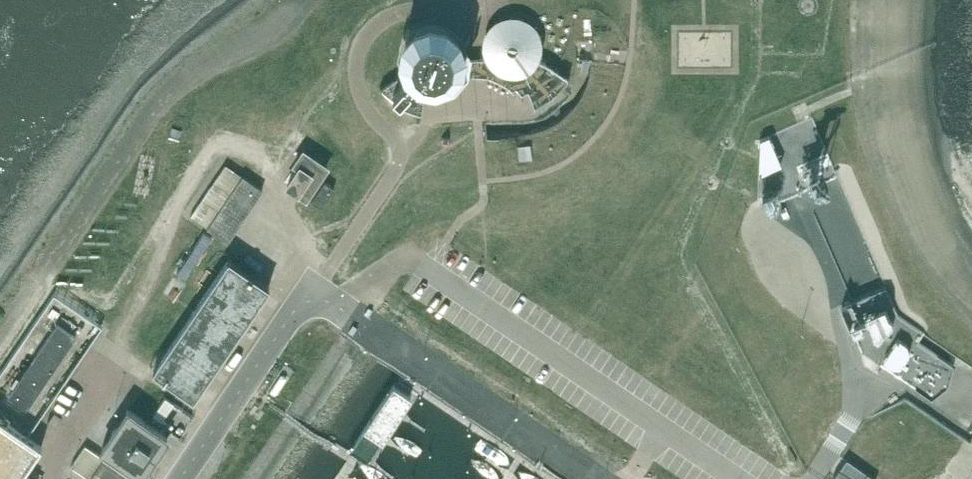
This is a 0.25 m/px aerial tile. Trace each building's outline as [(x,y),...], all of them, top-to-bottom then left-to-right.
[(382,88),(383,90),(403,108),(421,114),(423,113),(426,94),(426,91),(438,92),(456,86),(466,76),(473,75),(490,77),(508,85),(513,90),(517,87),(522,95),(528,91),(534,105),(539,104),(546,100),(551,97),(557,92),(563,85),(567,81),(568,79),(570,74),(557,67),(540,60),(543,51),(543,44),(542,40),(541,35),(539,29),(532,23),(526,19),(520,17),(514,17),(508,17),(502,18),(495,22),(490,27),(486,33),(484,39),(483,45),(484,51),(485,57),(469,58),(470,53),(462,37),(449,25),(431,23),(415,28),(403,41),(399,60),(403,72),(382,88)] [(583,20),(585,35),(592,34),(591,19),(583,20)] [(760,139),(757,200),(763,198),(767,207),(839,176),(834,163),(813,116),(799,122),(797,123),(760,139)] [(324,162),(304,149),(293,166),(297,168),(284,188),(298,197),(308,204),(332,168),(324,162)] [(208,227),(227,240),(228,241),(263,188),(243,175),(226,164),(191,215),(208,227)] [(334,187),(325,180),(311,200),(321,206),(334,187)] [(206,231),(178,271),(186,275),(197,259),(201,253),(208,243),(213,236),(206,231)] [(270,285),(255,275),(229,258),(194,310),(192,313),(167,350),(158,363),(154,369),(194,396),(245,322),(247,324),(258,306),(256,305),(270,285)] [(848,294),(838,298),(859,346),(881,361),(928,393),(945,379),(952,359),(918,336),(924,327),(923,326),(896,308),(884,279),(880,280),(848,294)] [(9,395),(27,407),(76,335),(58,323),(9,395)] [(287,376),(282,373),(271,389),(276,393),(287,376)] [(394,388),(357,445),(374,456),(411,399),(394,388)] [(162,420),(167,413),(174,403),(166,397),(155,415),(162,420)] [(142,474),(168,435),(129,409),(102,447),(142,474)] [(55,424),(55,425),(62,415),(61,414),(60,416),(54,412),(55,410),(48,420),(49,420),(50,419),(56,423),(55,424)] [(24,473),(42,446),(27,436),(0,417),(0,478),(33,478),(24,473)] [(71,465),(90,478),(104,458),(104,457),(85,444),(71,465)] [(90,478),(91,478),(135,478),(104,458),(90,478)] [(847,458),(845,460),(835,476),(833,478),(834,478),(877,478),(847,458)]
